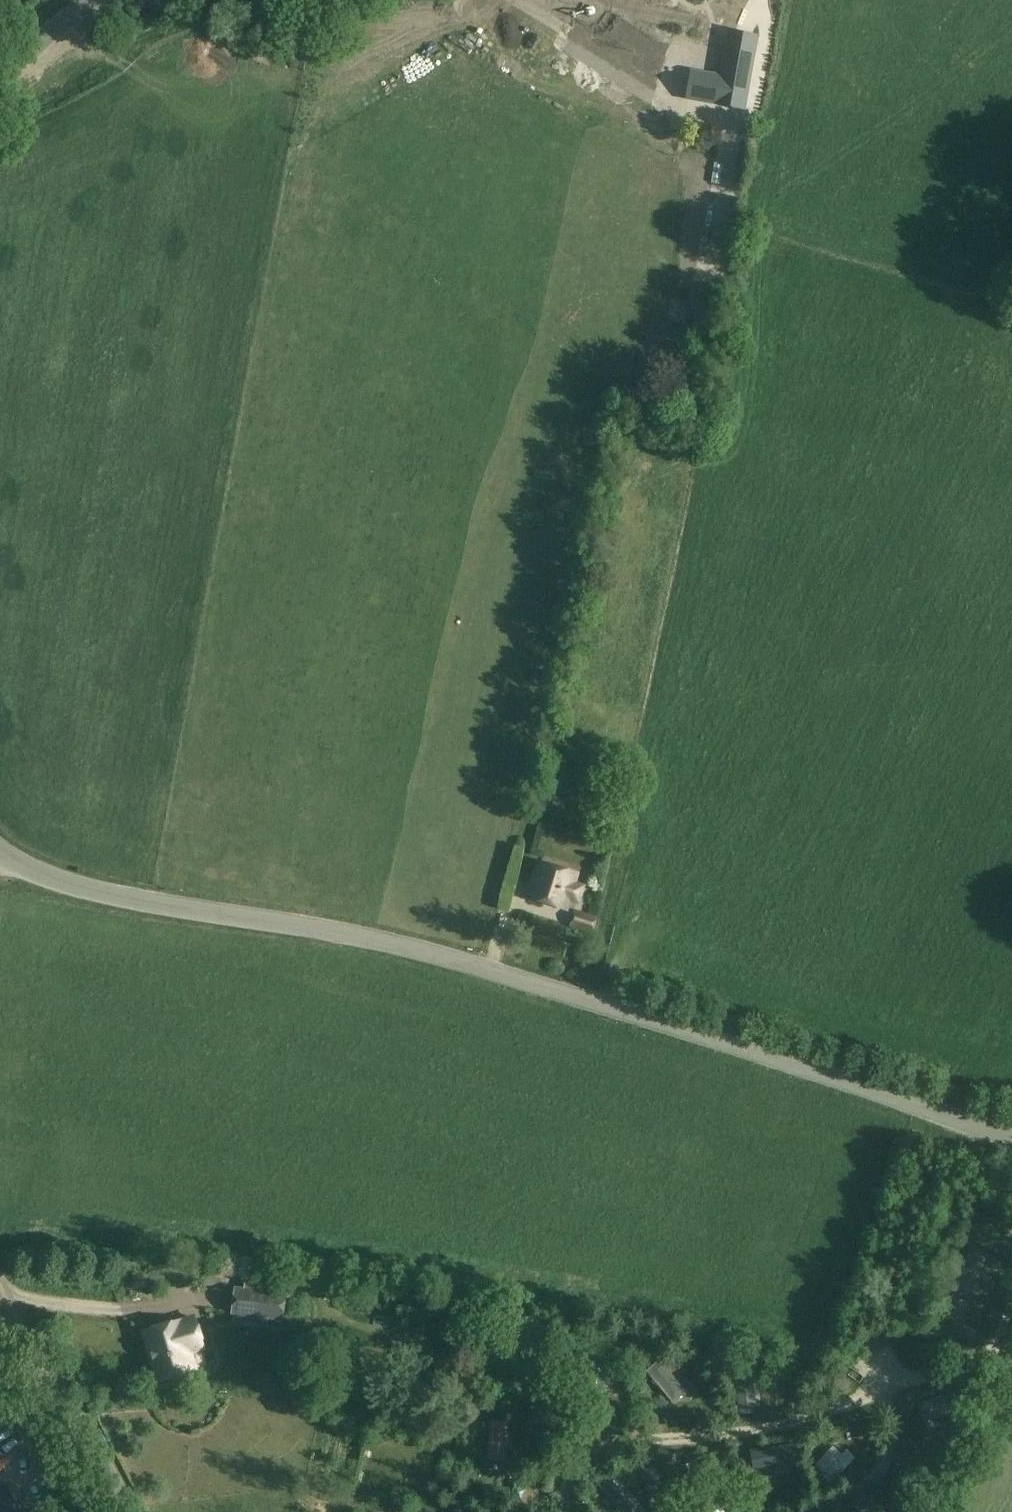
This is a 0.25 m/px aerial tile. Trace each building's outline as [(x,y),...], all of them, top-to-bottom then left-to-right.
[(754,38),(730,34),(723,79),(693,73),(689,98),(743,107),(754,38)] [(573,886),(577,875),(541,865),(531,898),(566,909),(569,899),(578,902),(582,889),(573,886)] [(571,928),(593,935),(599,918),(576,912),(571,928)] [(232,1314),(234,1314),(233,1325),(268,1329),(269,1319),(281,1320),(285,1295),(274,1293),(275,1281),(246,1278),(245,1290),(235,1289),(232,1314)] [(181,1324),(180,1322),(145,1332),(160,1382),(195,1372),(189,1353),(205,1348),(196,1319),(181,1324)] [(963,1391),(920,1405),(925,1420),(968,1406),(963,1391)] [(492,1421),(488,1460),(507,1462),(508,1445),(512,1445),(513,1439),(509,1438),(510,1423),(492,1421)] [(779,1449),(763,1453),(768,1473),(785,1469),(779,1449)] [(821,1475),(830,1484),(855,1459),(846,1450),(821,1475)] [(606,1491),(619,1507),(614,1510),(616,1511),(642,1511),(614,1475),(607,1480),(606,1480),(600,1485),(605,1491),(606,1491)] [(0,1481),(0,1511),(18,1511),(0,1481)] [(694,1511),(714,1511),(729,1501),(722,1491),(694,1511)] [(882,1511),(872,1500),(857,1511),(880,1511),(882,1511)]
